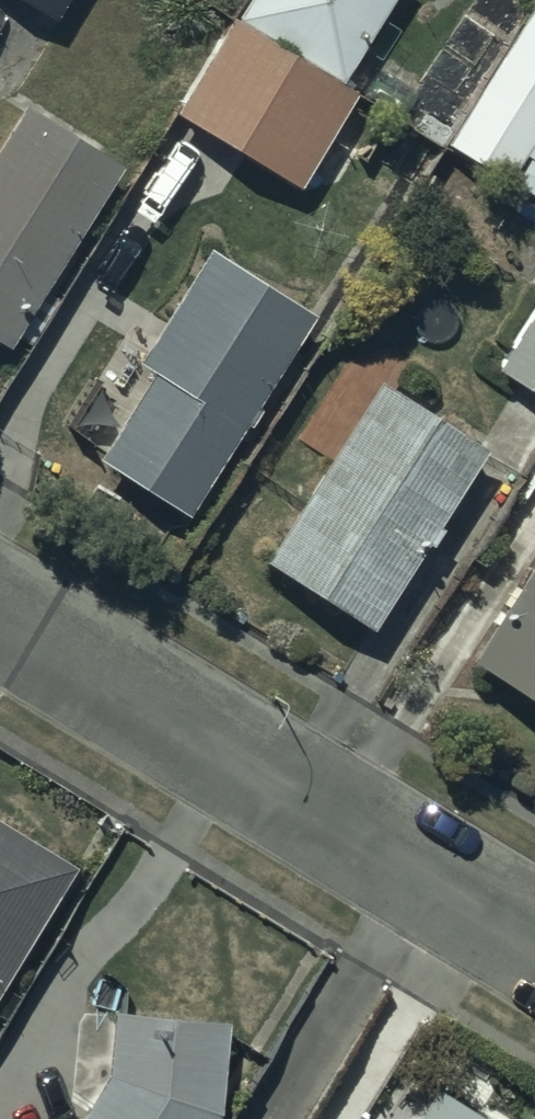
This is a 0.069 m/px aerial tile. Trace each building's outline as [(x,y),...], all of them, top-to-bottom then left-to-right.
[(59,17),(69,0),(30,0),(59,17)] [(239,23),(232,19),(176,113),(299,187),(356,90),(343,82),(392,0),(252,0),(239,23)] [(444,143),(505,181),(534,133),(534,0),(533,0),(444,143)] [(118,173),(123,164),(28,105),(0,149),(0,339),(9,345),(15,336),(28,345),(43,321),(30,313),(118,173)] [(188,515),(312,314),(208,250),(139,363),(155,373),(100,461),(188,515)] [(496,369),(534,393),(534,305),(496,369)] [(482,450),(374,383),(261,561),(368,629),(482,450)] [(468,660),(534,703),(534,557),(468,660)] [(0,821),(0,986),(74,867),(0,821)] [(214,1112),(221,1019),(111,1011),(106,1075),(79,1118),(209,1118),(214,1112)] [(436,1093),(420,1118),(479,1118),(436,1093)]
